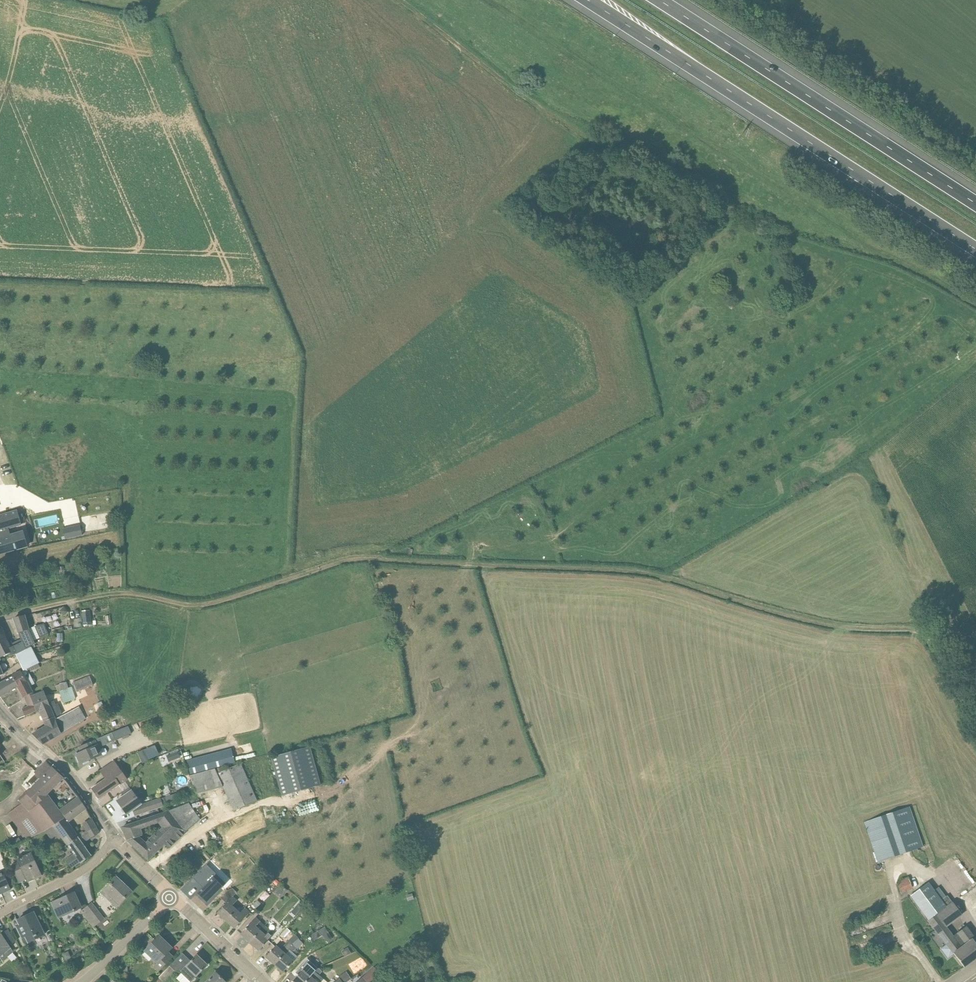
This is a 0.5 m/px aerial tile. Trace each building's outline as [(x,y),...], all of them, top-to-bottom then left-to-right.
[(22,525),(17,510),(0,515),(0,531),(22,525)] [(22,525),(0,531),(0,554),(37,543),(31,523),(22,525)] [(85,535),(82,525),(65,529),(67,539),(85,535)] [(64,616),(68,611),(64,607),(60,612),(64,616)] [(84,625),(92,624),(91,610),(83,611),(84,625)] [(107,625),(112,625),(110,615),(105,616),(106,621),(102,622),(103,626),(107,625)] [(28,629),(25,617),(25,616),(14,619),(21,640),(25,649),(31,646),(35,644),(33,641),(49,635),(44,624),(35,627),(37,631),(30,634),(28,629)] [(1,661),(0,658),(11,654),(11,655),(15,653),(25,649),(21,640),(12,644),(11,642),(8,643),(0,626),(0,659),(1,661)] [(20,662),(35,655),(31,646),(25,649),(15,653),(20,662)] [(35,655),(20,662),(24,671),(24,670),(39,664),(35,655)] [(31,696),(34,695),(30,686),(35,684),(29,673),(40,667),(39,664),(24,670),(24,671),(13,676),(19,687),(29,706),(22,709),(25,716),(36,711),(37,711),(31,696)] [(19,687),(13,676),(0,683),(0,697),(19,687)] [(77,692),(95,685),(90,676),(86,677),(74,682),(73,682),(77,692)] [(60,692),(69,688),(67,682),(59,684),(55,686),(58,692),(60,692)] [(69,688),(60,692),(63,703),(76,699),(72,687),(69,688)] [(34,695),(31,696),(37,711),(36,711),(37,711),(40,710),(44,721),(45,721),(47,726),(33,735),(43,745),(62,734),(61,734),(86,719),(80,707),(56,719),(55,717),(62,714),(58,703),(56,704),(54,701),(49,703),(44,691),(34,695)] [(116,741),(112,732),(80,747),(82,752),(77,754),(77,753),(76,753),(78,756),(76,757),(78,763),(80,762),(81,764),(83,763),(84,764),(89,762),(89,760),(101,755),(98,748),(116,741)] [(321,786),(311,747),(271,758),(282,797),(321,786)] [(187,761),(190,773),(235,762),(232,749),(221,751),(187,761)] [(169,762),(180,758),(178,751),(166,756),(169,762)] [(103,796),(127,780),(114,761),(100,771),(106,779),(92,789),(99,799),(103,796)] [(64,819),(59,811),(46,794),(63,778),(53,769),(47,763),(36,772),(43,779),(21,800),(23,803),(44,831),(54,826),(53,826),(64,819)] [(257,801),(255,796),(241,763),(217,774),(234,811),(257,801)] [(196,793),(213,788),(207,771),(191,775),(190,775),(196,793)] [(141,804),(135,796),(129,788),(122,793),(124,796),(118,801),(127,814),(134,809),(136,815),(141,813),(164,806),(161,799),(161,798),(141,804)] [(176,801),(175,796),(174,794),(161,799),(164,806),(173,803),(176,801)] [(59,811),(64,819),(53,826),(54,826),(67,844),(78,837),(67,823),(86,809),(79,797),(59,811)] [(185,833),(200,820),(189,803),(154,815),(157,824),(159,823),(162,828),(155,834),(165,844),(169,848),(185,833)] [(923,847),(909,807),(865,822),(876,856),(899,849),(901,855),(923,847)] [(127,840),(140,837),(143,836),(142,829),(157,824),(154,815),(121,827),(127,840)] [(87,830),(95,826),(91,818),(83,823),(87,830)] [(78,837),(67,844),(69,847),(75,854),(67,860),(72,867),(80,862),(81,863),(91,856),(82,843),(99,832),(95,826),(87,830),(87,831),(78,837)] [(165,844),(155,834),(147,843),(140,837),(127,840),(138,849),(148,860),(165,844)] [(62,849),(56,853),(59,857),(65,853),(62,849)] [(19,882),(26,879),(28,882),(41,875),(31,854),(18,860),(19,863),(12,866),(19,882)] [(178,872),(170,862),(163,868),(171,877),(178,872)] [(212,878),(202,869),(202,868),(194,876),(194,877),(196,878),(204,886),(197,893),(207,903),(226,884),(216,874),(212,878)] [(4,890),(5,892),(11,890),(2,872),(0,873),(0,892),(4,890)] [(102,893),(116,907),(131,892),(117,878),(102,893)] [(897,883),(902,894),(913,889),(908,878),(897,883)] [(928,920),(952,902),(948,896),(942,900),(929,882),(911,897),(928,920)] [(281,898),(287,891),(282,886),(281,887),(280,885),(274,893),(275,894),(276,893),(281,898)] [(238,901),(234,896),(237,893),(233,889),(228,891),(221,898),(226,903),(225,905),(218,913),(226,921),(237,909),(233,905),(238,901)] [(59,918),(85,906),(79,892),(75,894),(74,893),(52,903),(59,918)] [(307,906),(301,901),(291,913),(296,918),(307,906)] [(952,902),(928,920),(946,945),(940,949),(948,958),(954,954),(964,968),(975,959),(975,944),(972,939),(974,937),(966,926),(954,936),(947,927),(962,916),(952,902)] [(86,918),(93,927),(104,918),(92,903),(85,909),(89,915),(86,918)] [(235,928),(250,912),(246,908),(241,912),(237,909),(226,921),(235,928)] [(28,943),(45,935),(34,912),(17,920),(20,927),(17,928),(22,938),(25,936),(28,943)] [(250,942),(265,925),(256,917),(241,934),(250,942)] [(259,951),(274,934),(265,925),(250,942),(259,951)] [(318,931),(321,936),(328,932),(325,927),(318,931)] [(286,928),(280,935),(284,938),(290,932),(286,928)] [(11,948),(1,934),(0,935),(0,957),(3,961),(14,952),(11,948)] [(292,945),(300,940),(296,935),(289,941),(281,949),(277,945),(266,957),(275,964),(292,945)] [(153,967),(158,972),(173,957),(168,953),(172,948),(159,936),(145,951),(158,963),(153,967)] [(296,949),(296,950),(303,943),(300,940),(292,945),(275,964),(283,972),(294,960),(289,956),(296,949)] [(345,957),(351,953),(348,948),(342,951),(345,957)] [(191,962),(183,953),(159,978),(158,977),(153,981),(162,981),(163,981),(164,981),(175,971),(176,972),(178,970),(190,981),(191,981),(196,977),(207,965),(197,955),(191,962)] [(323,966),(321,962),(314,965),(308,972),(303,968),(292,980),(294,981),(306,981),(318,968),(323,966)] [(324,979),(323,980),(319,976),(322,971),(318,968),(306,981),(327,981),(324,979)] [(351,979),(346,972),(339,977),(340,979),(335,981),(347,981),(351,979)] [(207,981),(225,981),(216,973),(207,981)]
